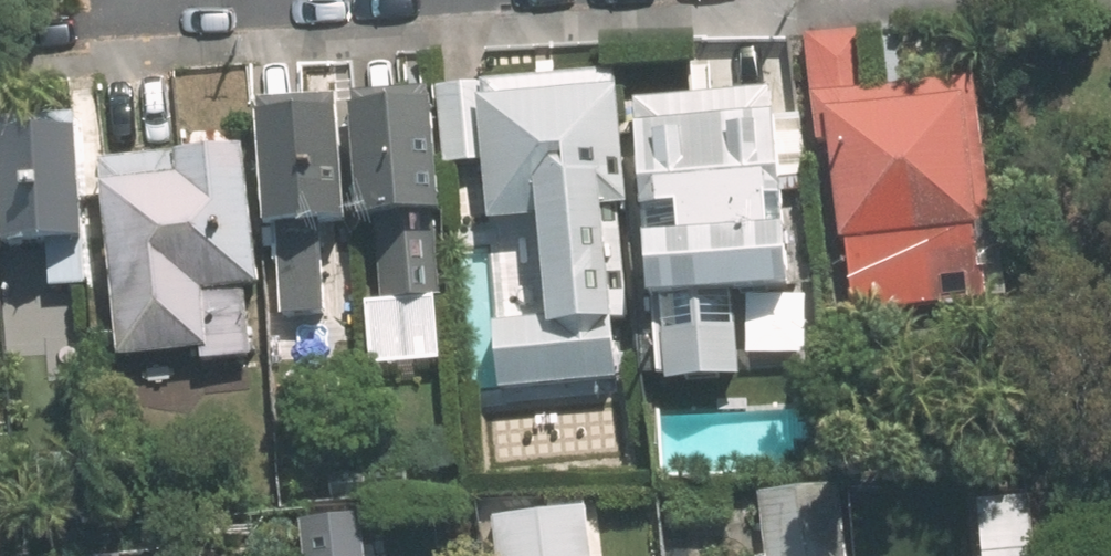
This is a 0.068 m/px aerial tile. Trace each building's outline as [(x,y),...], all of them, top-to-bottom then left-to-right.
[(823,134),(848,134),(849,307),(952,307),(952,274),(995,274),(994,76),(873,77),(873,26),(822,26),(823,134)] [(632,381),(626,73),(462,76),(464,159),(500,158),(501,210),(550,209),(552,323),(483,325),(484,384),(632,381)] [(708,90),(654,92),(665,388),(753,384),(749,284),(809,282),(802,75),(708,78),(708,90)] [(452,97),(277,107),(290,323),(350,320),(345,228),(386,226),(390,299),(463,295),(452,97)] [(0,125),(0,244),(102,240),(96,121),(0,125)] [(267,149),(115,156),(125,363),(260,357),(256,283),(274,283),(267,149)] [(856,479),(768,483),(771,555),(860,555),(856,479)] [(504,506),(507,555),(605,555),(602,501),(504,506)]
